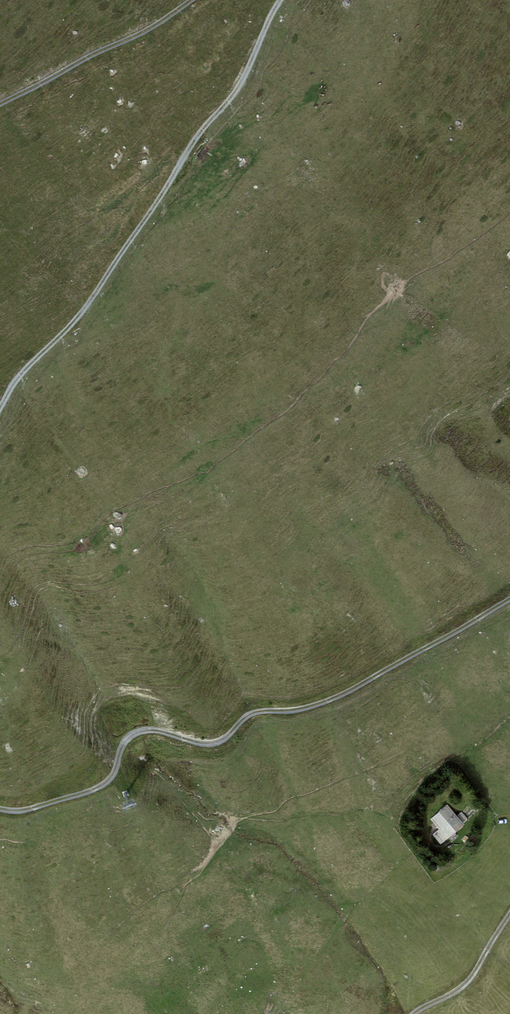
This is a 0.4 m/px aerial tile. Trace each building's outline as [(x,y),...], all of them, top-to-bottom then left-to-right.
[(447,804),(430,820),(439,829),(432,835),(441,844),(448,837),(449,839),(465,824),(464,823),(468,819),(461,812),(457,815),(447,804)]
